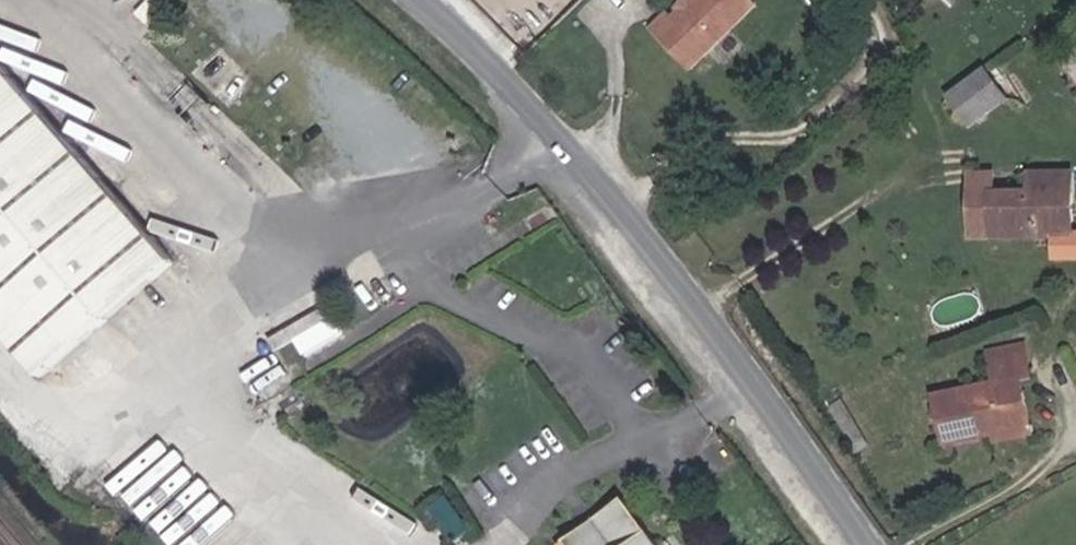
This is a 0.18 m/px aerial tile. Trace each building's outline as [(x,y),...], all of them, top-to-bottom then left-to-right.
[(657,27),(695,68),(763,7),(756,0),(698,0),(696,1),(699,4),(694,9),(689,8),(677,19),(673,13),(657,27)] [(699,4),(696,1),(695,0),(691,0),(685,6),(688,9),(689,8),(694,9),(699,4)] [(234,64),(219,48),(210,55),(226,72),(234,64)] [(0,63),(0,331),(41,378),(174,261),(0,63)] [(1008,100),(986,70),(949,96),(971,127),(1008,100)] [(1074,236),(1073,172),(1030,174),(1031,192),(994,193),(970,193),(971,238),(1074,236)] [(994,193),(994,174),(970,174),(970,193),(994,193)] [(1031,426),(1021,380),(1032,378),(1024,344),(988,351),(995,382),(935,395),(945,444),(995,434),(1031,426)] [(997,441),(1032,434),(1031,426),(995,434),(997,441)] [(452,494),(435,505),(456,538),(473,527),(452,494)] [(625,497),(565,541),(568,544),(659,544),(625,497)]
